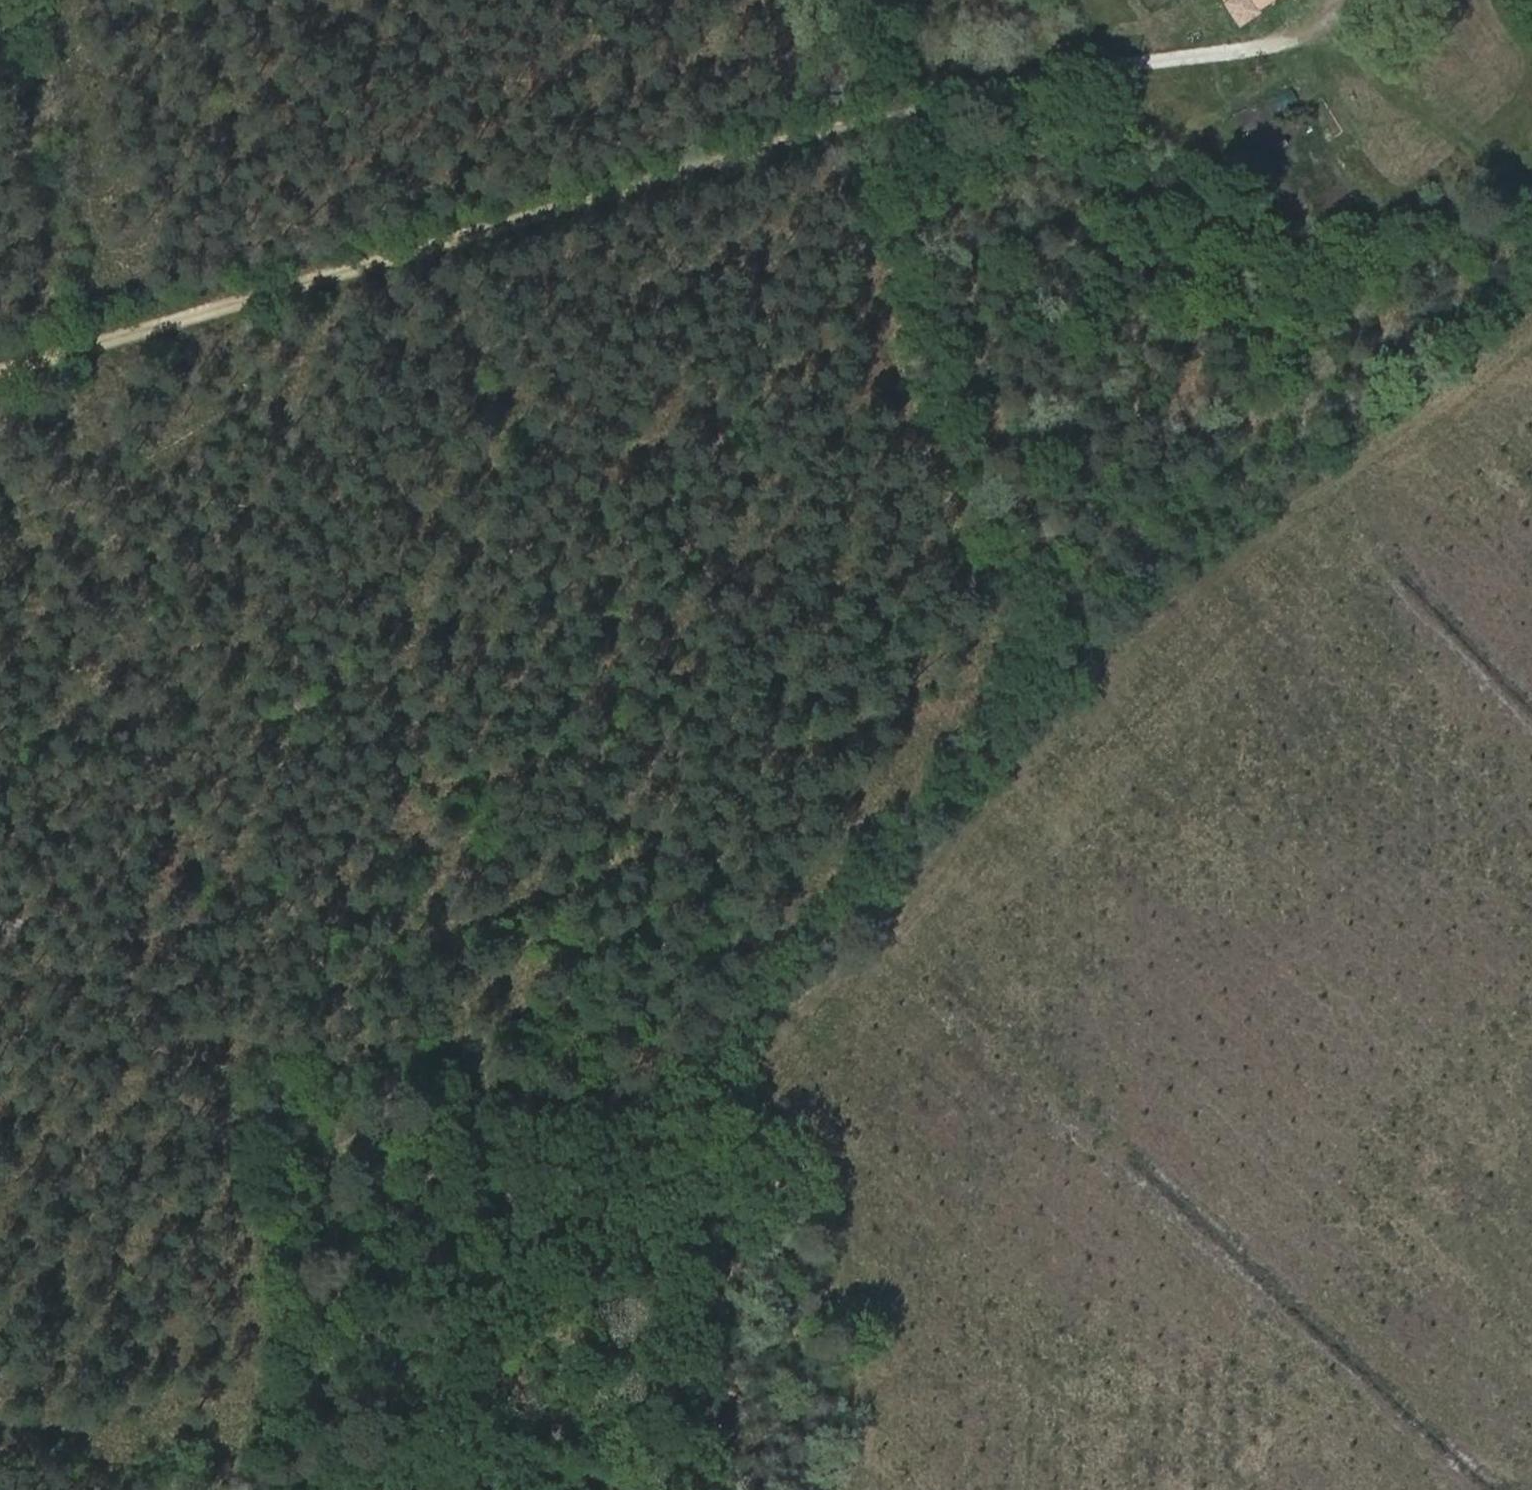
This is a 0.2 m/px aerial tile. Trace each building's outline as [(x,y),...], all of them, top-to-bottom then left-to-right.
[(1232,22),(1265,4),(1262,0),(1220,0),(1232,22)]
